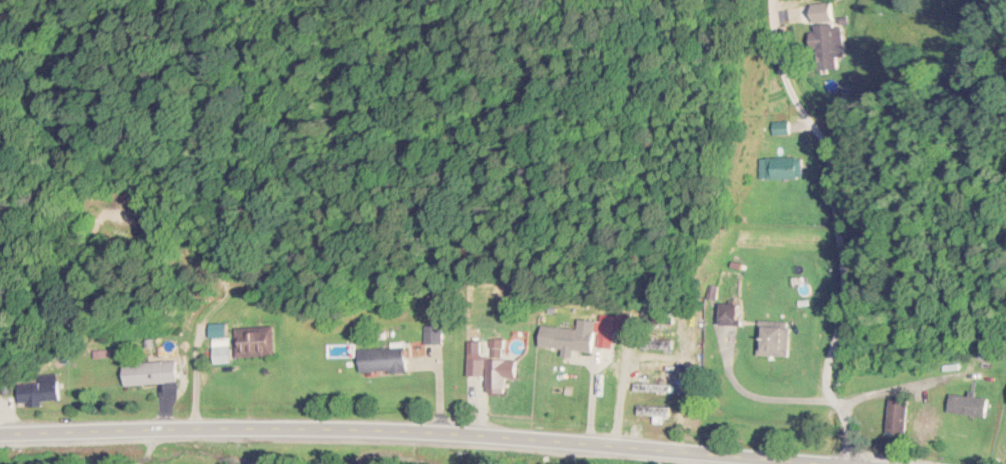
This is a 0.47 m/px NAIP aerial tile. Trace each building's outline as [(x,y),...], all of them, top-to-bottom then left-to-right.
[(760,181),(799,181),(799,159),(760,159),(760,181)] [(599,313),(583,313),(583,348),(599,348),(599,313)] [(616,334),(630,334),(630,314),(616,314),(616,334)] [(788,323),(758,322),(758,358),(788,359),(788,323)] [(574,360),(575,339),(562,338),(562,325),(540,324),(538,358),(574,360)] [(235,359),(275,357),(273,326),(234,329),(235,359)] [(405,349),(358,349),(359,374),(405,373),(405,349)] [(515,380),(515,361),(486,362),(486,395),(503,395),(503,380),(515,380)] [(122,364),(123,386),(175,385),(174,362),(122,364)] [(58,403),(56,382),(16,385),(17,406),(58,403)] [(987,400),(950,396),(947,415),(985,419),(987,400)] [(906,402),(888,402),(888,434),(906,434),(906,402)] [(668,408),(638,408),(638,417),(668,417),(668,408)]
